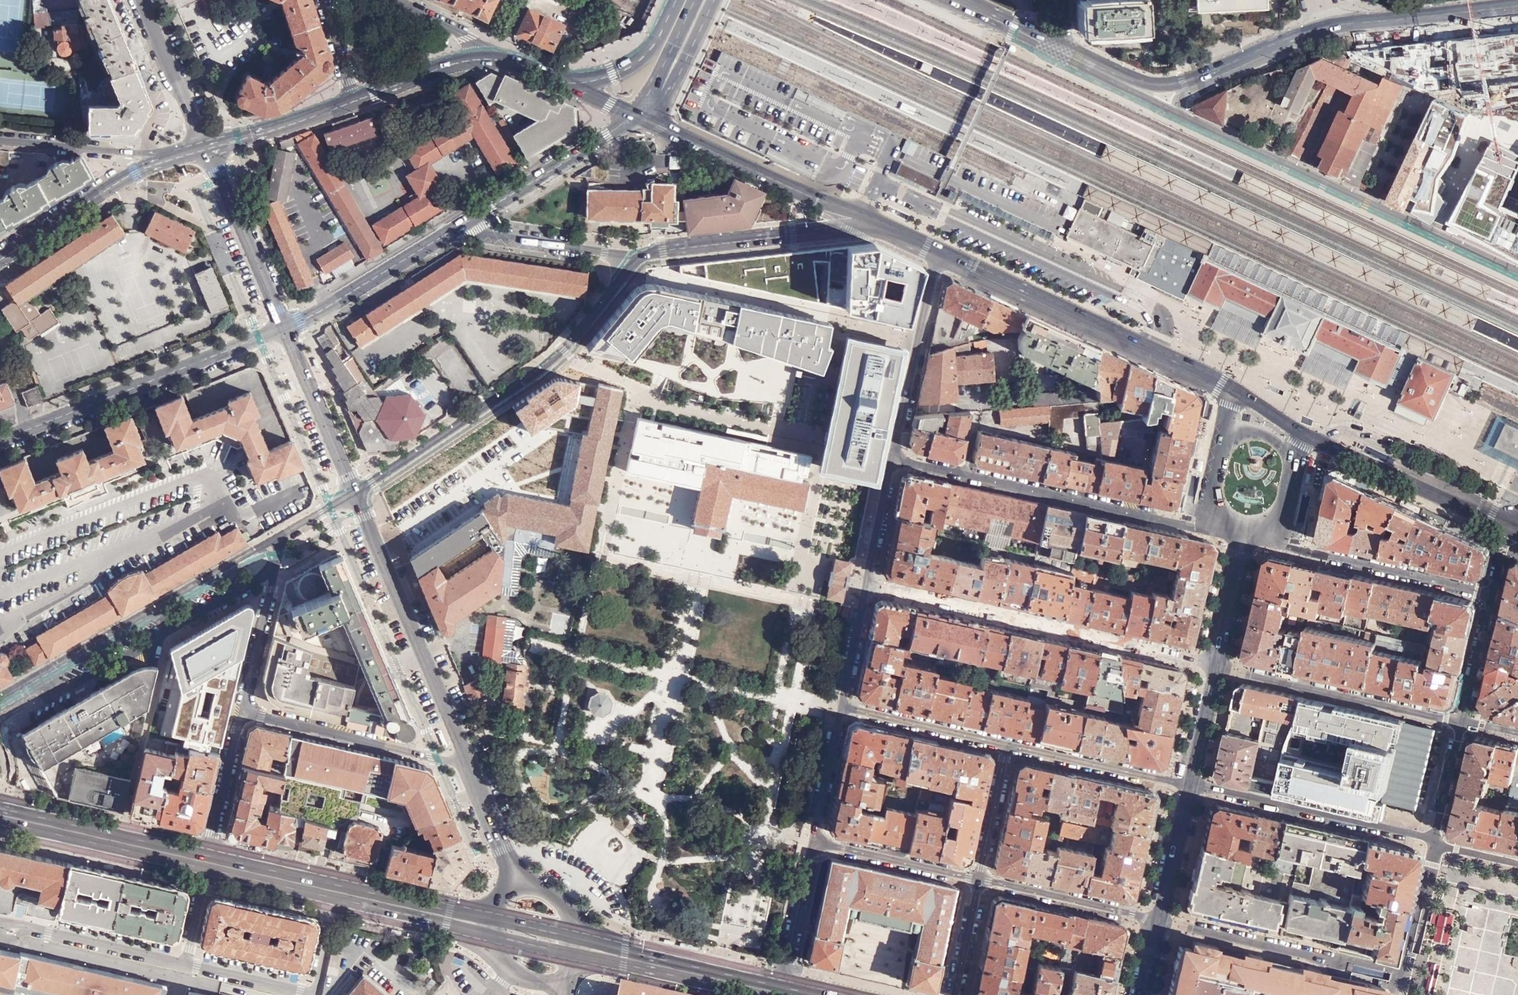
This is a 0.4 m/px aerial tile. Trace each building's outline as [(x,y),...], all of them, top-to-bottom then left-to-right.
[(33,27),(60,24),(60,28),(51,29),(52,39),(55,39),(56,49),(57,51),(61,53),(65,53),(67,53),(69,48),(77,48),(77,52),(88,51),(87,40),(84,41),(82,32),(84,32),(81,23),(78,23),(76,10),(46,12),(45,0),(32,0),(33,27)] [(86,12),(80,14),(85,24),(90,22),(104,53),(101,55),(104,61),(107,60),(113,75),(134,67),(105,0),(80,0),(86,12)] [(278,110),(328,68),(329,59),(311,0),(281,0),(294,44),(301,45),(294,49),(295,54),(299,56),(270,81),(266,79),(264,81),(248,73),(246,74),(234,98),(234,101),(236,103),(239,104),(242,102),(263,112),(278,110)] [(492,0),(437,0),(482,20),(492,0)] [(1078,3),(1080,32),(1107,30),(1126,29),(1145,26),(1144,0),(1078,0),(1078,3)] [(1197,3),(1190,3),(1190,11),(1198,11),(1198,12),(1267,8),(1267,0),(1197,0),(1197,3)] [(550,47),(562,22),(527,6),(515,31),(550,47)] [(1347,50),(1352,60),(1373,70),(1405,84),(1425,94),(1517,84),(1517,31),(1347,50)] [(632,52),(629,38),(602,44),(605,58),(632,52)] [(1335,52),(1322,55),(1324,57),(1301,68),(1284,105),(1301,112),(1317,76),(1329,81),(1316,110),(1308,107),(1283,151),(1386,199),(1390,190),(1361,176),(1399,98),(1403,100),(1407,92),(1402,89),(1405,84),(1391,78),(1373,70),(1369,79),(1348,68),(1352,60),(1350,59),(1335,52)] [(48,59),(34,58),(35,71),(48,72),(48,59)] [(150,104),(134,67),(113,75),(106,77),(93,82),(79,87),(83,129),(133,129),(150,104)] [(78,74),(79,87),(93,82),(91,72),(77,72),(77,74),(78,74)] [(519,146),(527,157),(575,128),(573,109),(505,77),(503,80),(492,75),(477,83),(489,103),(496,99),(539,120),(513,135),(519,146)] [(474,136),(498,174),(516,164),(469,85),(450,96),(463,117),(406,152),(417,171),(407,176),(420,197),(374,226),(384,243),(441,208),(431,191),(441,184),(429,164),(474,136)] [(1226,124),(1229,89),(1228,89),(1194,106),(1195,108),(1197,111),(1226,124)] [(1390,190),(1386,199),(1406,209),(1410,201),(1416,204),(1412,214),(1430,225),(1445,203),(1438,194),(1445,184),(1441,178),(1456,156),(1459,142),(1469,116),(1432,101),(1390,190)] [(356,116),(331,124),(334,131),(323,134),(329,152),(375,137),(369,119),(359,122),(356,116)] [(515,148),(519,146),(513,135),(503,118),(499,120),(499,121),(515,148)] [(294,137),(367,260),(382,251),(311,131),(294,137)] [(1454,231),(1517,260),(1517,146),(1493,136),(1454,231)] [(292,138),(280,142),(283,148),(295,145),(292,138)] [(903,142),(902,154),(911,155),(912,143),(903,142)] [(285,201),(294,154),(278,151),(268,198),(285,201)] [(79,155),(59,165),(56,161),(49,164),(52,170),(15,189),(12,184),(6,187),(9,192),(0,197),(0,215),(8,230),(90,177),(79,155)] [(680,169),(681,158),(670,157),(669,168),(680,169)] [(935,196),(942,182),(901,163),(895,178),(935,196)] [(1066,190),(1032,174),(1025,188),(1059,204),(1066,190)] [(1017,175),(1011,184),(1017,188),(1023,179),(1017,175)] [(745,185),(734,179),(726,194),(718,196),(718,201),(711,201),(710,196),(683,200),(686,233),(712,229),(749,225),(763,193),(752,187),(750,190),(744,187),(745,185)] [(651,191),(589,191),(588,218),(651,219),(651,229),(665,229),(665,220),(674,219),(675,202),(679,202),(679,196),(672,195),(672,184),(652,184),(651,191)] [(1423,356),(1460,374),(1467,359),(1361,311),(1090,185),(1084,197),(1089,199),(1106,206),(1149,227),(1406,348),(1410,351),(1416,353),(1423,356)] [(565,200),(579,201),(579,193),(565,193),(551,202),(554,207),(565,200)] [(1106,206),(1089,199),(1081,217),(1072,235),(1074,236),(1082,240),(1143,269),(1140,277),(1141,278),(1157,285),(1187,299),(1191,290),(1194,292),(1195,291),(1203,294),(1217,301),(1225,305),(1222,311),(1266,332),(1267,330),(1276,334),(1289,340),(1302,346),(1311,350),(1309,353),(1355,374),(1356,372),(1357,369),(1379,380),(1388,384),(1393,374),(1406,348),(1320,308),(1295,296),(1149,227),(1145,236),(1101,216),(1106,206)] [(301,295),(316,289),(279,201),(264,207),(301,295)] [(185,253),(195,232),(155,211),(144,232),(185,253)] [(99,217),(50,249),(53,254),(7,286),(17,300),(13,303),(4,309),(18,331),(23,328),(29,337),(32,339),(40,333),(41,334),(59,322),(50,309),(41,314),(30,298),(125,234),(112,214),(102,221),(99,217)] [(326,273),(353,256),(344,242),(317,259),(326,273)] [(915,262),(875,244),(714,260),(679,265),(679,273),(854,310),(854,307),(881,312),(889,298),(895,300),(915,262)] [(458,256),(453,250),(412,276),(411,276),(415,284),(350,325),(347,327),(359,347),(466,279),(585,297),(588,274),(461,254),(458,256)] [(229,307),(212,266),(192,274),(210,315),(229,307)] [(977,322),(989,297),(951,280),(944,283),(931,345),(970,334),(972,334),(977,322)] [(824,342),(828,324),(760,306),(654,284),(649,284),(644,284),(640,286),(636,287),(633,290),(630,292),(637,298),(629,308),(622,302),(598,331),(609,340),(601,351),(631,357),(650,335),(652,333),(655,331),(659,330),(662,330),(743,343),(818,369),(829,343),(824,342)] [(17,300),(7,286),(3,288),(13,303),(17,300)] [(630,292),(622,302),(629,308),(637,298),(630,292)] [(1024,314),(989,297),(977,322),(992,328),(1017,330),(1018,327),(1024,314)] [(886,317),(895,300),(889,298),(881,312),(854,307),(854,310),(886,317)] [(828,324),(828,322),(760,306),(828,324)] [(1259,346),(1266,332),(1222,311),(1215,325),(1259,346)] [(1098,348),(1024,314),(1018,327),(1023,329),(1019,339),(1019,350),(1097,386),(1098,348)] [(598,331),(585,347),(601,351),(609,340),(598,331)] [(326,333),(324,334),(318,338),(325,350),(333,346),(326,333)] [(905,347),(845,334),(834,389),(816,469),(876,482),(905,347)] [(970,334),(931,345),(929,354),(973,345),(970,334)] [(991,348),(990,341),(977,344),(978,351),(991,348)] [(973,345),(929,354),(918,402),(957,399),(956,383),(994,379),(992,353),(974,357),(973,345)] [(1119,397),(1127,361),(1098,348),(1097,386),(1098,398),(1110,395),(1119,397)] [(1406,348),(1393,374),(1410,383),(1423,356),(1416,353),(1410,351),(1406,348)] [(383,404),(374,390),(354,358),(343,364),(341,361),(340,360),(332,349),(326,353),(329,359),(333,366),(332,367),(334,374),(338,378),(336,379),(338,384),(344,393),(343,394),(347,400),(345,402),(349,411),(356,411),(363,421),(375,420),(383,404)] [(1348,389),(1355,374),(1309,353),(1303,367),(1348,389)] [(354,358),(351,354),(341,361),(343,364),(354,358)] [(1451,391),(1460,374),(1423,356),(1410,383),(1407,389),(1401,402),(1430,416),(1438,419),(1451,391)] [(1144,412),(1153,373),(1127,361),(1119,397),(1117,404),(1144,412)] [(1166,412),(1172,382),(1153,373),(1144,412),(1143,419),(1144,419),(1152,419),(1154,410),(1166,412)] [(5,379),(0,381),(0,409),(14,404),(5,379)] [(567,448),(575,399),(565,382),(383,486),(381,504),(394,528),(404,523),(402,522),(481,477),(482,469),(496,461),(497,456),(522,441),(567,448)] [(1153,428),(1189,436),(1196,400),(1192,392),(1191,391),(1172,382),(1166,412),(1164,418),(1155,419),(1153,428)] [(587,551),(587,550),(621,390),(599,386),(598,386),(587,436),(601,439),(597,456),(580,452),(570,496),(571,496),(569,506),(506,494),(501,498),(498,494),(484,503),(485,507),(482,509),(484,510),(513,560),(515,543),(553,550),(554,545),(586,551),(587,551)] [(28,408),(44,402),(38,387),(22,393),(28,408)] [(272,515),(279,526),(312,508),(315,495),(291,440),(268,449),(255,415),(259,413),(250,390),(227,400),(228,403),(191,418),(181,394),(155,404),(166,432),(170,431),(177,448),(225,429),(240,434),(261,486),(257,488),(262,500),(294,486),(300,499),(272,515)] [(1192,392),(1196,400),(1197,403),(1195,413),(1202,415),(1205,399),(1203,395),(1191,391),(1192,392)] [(412,439),(415,437),(425,416),(411,395),(386,397),(383,404),(375,420),(363,421),(358,432),(367,453),(393,451),(397,448),(402,439),(412,439)] [(1196,400),(1189,436),(1185,452),(1186,452),(1190,435),(1195,413),(1197,403),(1196,400)] [(1425,425),(1430,416),(1401,402),(1397,411),(1425,425)] [(1096,456),(1102,458),(1102,452),(1099,421),(1098,404),(1053,406),(1050,421),(1047,435),(1061,439),(1065,420),(1084,418),(1087,454),(1096,456)] [(1050,421),(1053,406),(1000,410),(1001,425),(1050,421)] [(945,432),(965,436),(970,413),(970,411),(939,413),(937,420),(947,422),(945,432)] [(1362,414),(1356,411),(1354,417),(1360,419),(1362,414)] [(939,413),(916,415),(914,425),(932,429),(935,430),(937,420),(939,413)] [(130,414),(117,419),(104,424),(113,448),(86,458),(83,450),(56,460),(60,469),(33,479),(24,456),(0,466),(0,472),(9,496),(13,494),(20,511),(144,462),(138,445),(141,443),(130,414)] [(1482,452),(1490,456),(1508,418),(1499,414),(1489,437),(1482,452)] [(1497,447),(1507,424),(1510,419),(1508,418),(1490,456),(1499,460),(1517,469),(1517,457),(1497,447)] [(639,419),(628,473),(698,487),(730,493),(803,508),(808,482),(800,480),(794,479),(796,473),(802,474),(806,475),(809,455),(797,453),(766,447),(767,444),(639,419)] [(1144,435),(1144,419),(1143,419),(1122,420),(1122,435),(1144,435)] [(1120,420),(1099,421),(1102,452),(1114,455),(1118,438),(1116,438),(1120,420)] [(1517,457),(1517,429),(1507,424),(1497,447),(1517,457)] [(932,429),(914,425),(910,442),(915,450),(926,452),(932,429)] [(1185,452),(1189,436),(1153,428),(1150,439),(1156,440),(1152,456),(1147,455),(1145,460),(1151,461),(1148,472),(1179,478),(1185,452)] [(932,429),(926,452),(953,459),(962,454),(965,436),(945,432),(935,430),(932,429)] [(1014,438),(979,430),(973,457),(976,464),(1007,470),(1014,438)] [(601,439),(587,436),(584,435),(580,452),(597,456),(601,439)] [(1190,435),(1186,452),(1193,454),(1197,436),(1190,435)] [(1014,438),(1007,470),(1041,478),(1048,446),(1014,438)] [(809,455),(767,444),(766,447),(797,453),(809,455)] [(1041,478),(1061,483),(1068,450),(1048,446),(1041,478)] [(1061,483),(1096,491),(1102,458),(1096,456),(1095,463),(1075,458),(1076,452),(1068,450),(1061,483)] [(1116,495),(1136,500),(1143,470),(1144,467),(1136,465),(1136,462),(1136,461),(1135,460),(1135,456),(1131,455),(1131,458),(1124,457),(1123,462),(1116,495)] [(1096,491),(1116,495),(1123,462),(1102,458),(1096,491)] [(1332,480),(1335,465),(1332,465),(1328,467),(1322,499),(1327,499),(1331,480),(1332,480)] [(1338,476),(1368,490),(1372,482),(1335,465),(1332,480),(1338,476)] [(1174,504),(1179,478),(1148,472),(1143,470),(1136,500),(1168,507),(1174,504)] [(937,530),(948,482),(909,474),(902,478),(894,514),(919,520),(923,504),(931,506),(927,522),(932,523),(930,529),(937,530)] [(1364,506),(1368,490),(1338,476),(1332,480),(1331,480),(1327,499),(1325,510),(1354,517),(1357,504),(1364,506)] [(1013,531),(1020,498),(1021,498),(996,492),(996,493),(948,482),(937,530),(936,533),(984,544),(980,565),(974,595),(996,601),(1005,562),(1006,559),(1008,549),(1024,553),(1028,534),(1013,531)] [(698,487),(692,519),(692,522),(693,522),(722,528),(723,528),(730,493),(698,487)] [(1400,505),(1368,490),(1364,506),(1360,518),(1363,519),(1390,528),(1391,528),(1392,524),(1400,505)] [(1403,497),(1400,505),(1421,515),(1424,508),(1403,497)] [(1073,565),(1077,548),(1085,513),(1045,504),(1034,556),(1035,556),(1034,563),(1071,572),(1073,565)] [(1421,515),(1400,505),(1392,524),(1398,527),(1396,534),(1389,532),(1384,556),(1407,561),(1421,515)] [(1424,508),(1421,515),(1444,525),(1447,519),(1424,508)] [(795,537),(799,518),(758,509),(757,515),(768,517),(765,529),(776,531),(780,515),(786,516),(784,527),(789,528),(788,536),(795,537)] [(412,557),(410,559),(423,590),(441,632),(449,632),(451,631),(454,625),(452,620),(499,589),(499,587),(510,588),(513,560),(484,510),(421,551),(412,557)] [(1351,529),(1354,517),(1325,510),(1319,535),(1324,542),(1355,549),(1359,531),(1351,529)] [(1085,513),(1077,548),(1114,557),(1115,551),(1122,521),(1085,513)] [(919,520),(894,514),(883,568),(887,575),(918,582),(925,552),(926,547),(933,549),(935,541),(928,539),(930,529),(932,523),(927,522),(919,520)] [(1444,525),(1421,515),(1407,561),(1432,567),(1444,525)] [(1447,519),(1444,525),(1465,536),(1469,528),(1447,518),(1447,519)] [(1390,528),(1363,519),(1362,525),(1359,531),(1355,549),(1384,556),(1389,532),(1390,528)] [(1122,521),(1115,551),(1124,553),(1123,557),(1131,559),(1132,555),(1141,557),(1148,528),(1122,521)] [(693,522),(691,532),(719,538),(721,530),(722,531),(722,528),(693,522)] [(1465,536),(1444,525),(1432,567),(1479,578),(1485,573),(1489,552),(1486,546),(1465,536)] [(35,666),(247,545),(237,527),(223,535),(221,531),(209,537),(206,533),(154,562),(156,565),(147,570),(143,564),(126,574),(108,585),(111,590),(103,595),(102,593),(47,625),(48,627),(37,632),(41,640),(25,649),(35,666)] [(1148,528),(1141,557),(1170,563),(1171,561),(1177,534),(1148,528)] [(1208,541),(1177,534),(1171,561),(1176,562),(1174,572),(1205,579),(1212,547),(1208,541)] [(780,544),(789,548),(793,540),(784,536),(780,544)] [(499,587),(499,589),(499,595),(517,597),(522,558),(527,554),(551,558),(553,550),(515,543),(513,560),(510,588),(499,587)] [(1033,565),(1034,563),(1035,556),(1034,556),(1024,553),(1008,549),(1006,559),(1033,565)] [(359,664),(382,653),(340,552),(285,583),(273,635),(359,664)] [(829,580),(826,593),(843,596),(846,583),(847,584),(850,569),(849,569),(852,556),(835,552),(832,565),(831,565),(828,579),(829,580)] [(918,582),(946,589),(952,558),(925,552),(918,582)] [(1288,598),(1296,561),(1273,556),(1267,558),(1259,591),(1288,598)] [(946,589),(974,595),(980,565),(952,558),(946,589)] [(1321,567),(1296,561),(1288,598),(1281,627),(1290,629),(1291,623),(1297,624),(1301,608),(1322,614),(1324,607),(1327,597),(1325,596),(1318,583),(1321,567)] [(1506,593),(1517,598),(1517,561),(1512,564),(1506,593)] [(996,601),(1024,607),(1033,568),(1005,562),(996,601)] [(1062,616),(1071,572),(1034,563),(1033,565),(1033,568),(1024,607),(1062,616)] [(1096,570),(1073,565),(1071,572),(1062,616),(1084,621),(1096,570)] [(1163,592),(1167,578),(1169,570),(1169,567),(1161,565),(1159,567),(1157,569),(1155,575),(1157,576),(1153,585),(1162,586),(1161,592),(1163,592)] [(1356,575),(1321,567),(1318,583),(1328,585),(1325,596),(1327,597),(1324,607),(1347,613),(1348,609),(1356,575)] [(1111,574),(1096,570),(1084,621),(1100,625),(1107,591),(1108,587),(1130,592),(1130,590),(1131,585),(1133,574),(1111,574)] [(1197,614),(1205,579),(1174,572),(1169,570),(1167,578),(1173,579),(1169,596),(1163,594),(1161,604),(1168,606),(1197,614)] [(1136,574),(1133,574),(1131,585),(1153,585),(1157,576),(1155,575),(1136,574)] [(1370,612),(1377,580),(1356,575),(1348,609),(1369,614),(1370,612)] [(1390,616),(1397,585),(1377,580),(1370,612),(1390,616)] [(1411,621),(1418,590),(1397,585),(1390,616),(1411,621)] [(1128,596),(1121,629),(1135,633),(1142,634),(1151,595),(1130,590),(1130,592),(1128,596)] [(1151,595),(1142,634),(1153,637),(1161,639),(1168,606),(1161,604),(1163,594),(1163,592),(1161,592),(1158,592),(1152,590),(1151,595)] [(1432,623),(1439,595),(1418,590),(1411,621),(1407,640),(1427,644),(1432,623)] [(1107,591),(1100,625),(1121,629),(1128,596),(1107,591)] [(1281,627),(1288,598),(1259,591),(1253,620),(1281,627)] [(1506,593),(1501,614),(1517,620),(1517,598),(1506,593)] [(1441,625),(1472,632),(1477,608),(1474,603),(1439,595),(1432,623),(1441,625)] [(909,633),(916,608),(883,600),(876,605),(869,636),(894,642),(895,634),(900,630),(909,633)] [(247,605),(240,609),(236,627),(228,625),(231,614),(215,623),(194,714),(226,722),(253,609),(247,605)] [(1168,606),(1161,639),(1185,644),(1192,640),(1197,614),(1168,606)] [(907,642),(978,658),(986,624),(976,622),(916,608),(909,633),(907,642)] [(500,661),(501,649),(505,617),(486,614),(481,661),(500,663),(500,661)] [(1501,614),(1496,634),(1517,641),(1517,620),(1501,614)] [(509,649),(510,636),(511,637),(514,618),(505,617),(501,649),(510,650),(510,649),(509,649)] [(1298,670),(1333,678),(1345,626),(1344,626),(1310,618),(1309,621),(1306,634),(1298,670)] [(1290,629),(1281,627),(1253,620),(1245,652),(1250,659),(1281,666),(1287,642),(1290,629)] [(986,624),(978,658),(1001,664),(1009,630),(986,624)] [(1467,653),(1472,632),(1441,625),(1436,646),(1467,653)] [(1333,678),(1368,686),(1379,634),(1366,631),(1345,626),(1333,678)] [(997,678),(1011,682),(1026,685),(1029,672),(1032,673),(1033,670),(1037,652),(1040,637),(1009,630),(1001,664),(997,678)] [(1287,642),(1281,666),(1298,670),(1306,634),(1292,631),(1289,643),(1287,642)] [(1368,686),(1396,692),(1407,640),(1387,635),(1379,634),(1368,686)] [(1496,634),(1488,668),(1495,670),(1512,666),(1517,671),(1517,641),(1496,634)] [(344,721),(359,664),(273,635),(262,679),(265,680),(262,691),(263,696),(267,701),(280,705),(280,706),(344,721)] [(906,652),(907,647),(908,645),(894,642),(869,636),(864,661),(887,666),(901,670),(903,662),(898,659),(901,650),(906,652)] [(1032,673),(1029,686),(1049,690),(1047,695),(1054,697),(1058,682),(1067,643),(1040,637),(1037,652),(1042,653),(1038,671),(1033,670),(1032,673)] [(1396,692),(1434,701),(1442,667),(1432,664),(1423,662),(1427,644),(1407,640),(1396,692)] [(1099,650),(1067,643),(1058,682),(1089,690),(1099,650)] [(1462,671),(1467,653),(1436,646),(1432,664),(1442,667),(1462,671)] [(521,664),(521,657),(518,652),(517,651),(501,649),(500,661),(508,661),(508,663),(521,664)] [(1118,655),(1099,650),(1089,690),(1086,704),(1085,706),(1105,711),(1106,709),(1122,713),(1121,697),(1120,689),(1118,655)] [(13,679),(7,667),(12,664),(12,659),(8,652),(4,651),(0,654),(0,686),(13,679)] [(175,655),(169,653),(167,661),(173,663),(175,655)] [(408,714),(382,653),(359,664),(344,721),(409,737),(415,733),(416,727),(416,722),(413,720),(410,713),(408,714)] [(1140,660),(1118,655),(1120,689),(1132,692),(1135,681),(1137,673),(1140,660)] [(1181,669),(1140,660),(1137,673),(1145,675),(1143,683),(1180,692),(1184,676),(1181,669)] [(861,698),(893,706),(900,677),(886,673),(887,666),(864,661),(857,692),(861,698)] [(926,713),(936,674),(937,670),(903,662),(901,670),(900,677),(893,706),(926,713)] [(524,673),(525,666),(521,665),(522,665),(521,664),(508,663),(507,663),(503,706),(514,707),(513,711),(518,711),(518,707),(522,708),(522,709),(525,709),(526,708),(522,707),(523,698),(521,697),(523,673),(524,673)] [(141,666),(21,735),(54,796),(124,812),(140,750),(138,749),(158,667),(153,665),(148,665),(141,666)] [(1488,668),(1482,695),(1508,682),(1510,685),(1517,680),(1517,678),(1509,677),(1512,666),(1495,670),(1488,668)] [(1455,701),(1462,671),(1442,667),(1434,701),(1449,704),(1455,701)] [(170,673),(164,671),(149,736),(167,741),(181,684),(168,680),(170,673)] [(968,684),(968,682),(936,674),(926,713),(959,721),(968,684)] [(480,679),(464,686),(470,701),(486,695),(480,679)] [(1482,695),(1481,700),(1489,714),(1498,716),(1517,704),(1517,680),(1510,685),(1508,682),(1482,695)] [(1139,701),(1176,710),(1180,692),(1143,683),(1135,681),(1132,692),(1132,694),(1140,696),(1139,701)] [(1302,701),(1303,697),(1244,683),(1237,688),(1234,704),(1233,707),(1267,715),(1260,741),(1227,733),(1226,740),(1218,774),(1222,782),(1277,794),(1278,789),(1289,744),(1295,722),(1297,722),(1302,701)] [(990,689),(968,684),(959,721),(981,726),(990,689)] [(1008,694),(990,689),(981,726),(999,730),(1008,694)] [(1026,698),(1008,694),(999,730),(1017,734),(1024,705),(1026,698)] [(589,710),(594,717),(601,719),(609,714),(611,706),(606,699),(598,697),(591,702),(589,710)] [(1123,722),(1171,733),(1176,710),(1139,701),(1134,720),(1130,719),(1134,700),(1130,699),(1121,697),(1122,713),(1123,722)] [(1044,709),(1037,739),(1075,747),(1084,712),(1072,710),(1074,701),(1060,698),(1059,706),(1045,704),(1044,709)] [(1435,732),(1302,701),(1297,722),(1295,722),(1289,744),(1278,789),(1388,814),(1390,806),(1416,812),(1435,732)] [(1498,716),(1517,721),(1517,704),(1498,716)] [(1024,705),(1017,734),(1037,739),(1044,709),(1024,705)] [(525,714),(525,709),(522,709),(522,708),(518,707),(518,711),(513,711),(512,720),(516,720),(515,726),(512,725),(496,723),(496,728),(517,730),(519,713),(525,714)] [(1084,712),(1075,747),(1095,752),(1103,719),(1104,717),(1084,712)] [(1103,719),(1095,752),(1126,759),(1124,738),(1124,731),(1123,724),(1103,719)] [(1124,738),(1126,759),(1158,766),(1164,762),(1171,733),(1123,722),(1123,724),(1124,731),(1133,733),(1132,740),(1124,738)] [(218,753),(224,732),(191,723),(185,745),(218,753)] [(849,727),(843,757),(868,762),(869,758),(873,755),(878,756),(884,730),(855,723),(849,727)] [(250,730),(242,763),(282,773),(285,758),(288,734),(256,726),(250,730)] [(911,736),(884,730),(878,756),(876,764),(876,767),(893,770),(890,782),(900,784),(911,736)] [(900,784),(920,789),(923,790),(924,783),(909,780),(910,776),(925,779),(934,741),(911,736),(900,784)] [(1491,777),(1499,742),(1477,736),(1472,740),(1461,789),(1487,795),(1491,777)] [(952,788),(961,747),(934,741),(925,779),(924,782),(952,788)] [(1517,759),(1517,746),(1499,742),(1491,777),(1513,782),(1517,759)] [(210,789),(218,753),(185,745),(177,743),(174,755),(169,779),(210,789)] [(969,800),(982,803),(992,759),(988,753),(961,747),(952,788),(951,790),(970,795),(969,800)] [(129,813),(159,820),(169,779),(174,755),(145,748),(129,813)] [(843,757),(835,795),(858,801),(876,805),(882,779),(873,778),(874,773),(866,771),(868,762),(843,757)] [(1513,782),(1512,788),(1508,805),(1512,806),(1511,809),(1517,811),(1517,759),(1513,782)] [(1016,765),(1012,785),(1046,792),(1052,768),(1022,761),(1016,765)] [(282,773),(242,763),(226,828),(229,836),(272,845),(277,811),(278,807),(269,804),(265,820),(261,819),(261,814),(259,810),(262,795),(265,794),(265,790),(259,788),(261,780),(266,782),(266,783),(281,787),(283,773),(282,773)] [(1064,808),(1072,773),(1052,768),(1046,792),(1043,803),(1064,808)] [(1063,821),(1088,825),(1089,819),(1098,779),(1072,773),(1064,808),(1062,820),(1063,821)] [(202,824),(210,789),(169,779),(159,820),(195,828),(202,824)] [(1089,819),(1148,833),(1156,797),(1152,791),(1098,779),(1089,819)] [(1012,785),(1007,808),(1026,812),(1027,807),(1036,808),(1038,801),(1043,803),(1046,792),(1012,785)] [(915,812),(907,850),(936,856),(942,832),(945,820),(950,796),(937,793),(935,801),(929,799),(930,791),(923,790),(920,789),(915,812)] [(1455,835),(1477,840),(1489,796),(1487,795),(1461,789),(1452,829),(1455,835)] [(832,833),(864,840),(870,812),(870,811),(858,808),(858,801),(835,795),(828,827),(832,833)] [(942,832),(936,856),(963,863),(971,858),(982,803),(969,800),(950,796),(945,820),(955,822),(952,834),(942,832)] [(1477,840),(1499,845),(1507,811),(1495,808),(1498,798),(1489,796),(1477,840)] [(278,807),(277,811),(297,816),(299,806),(290,804),(291,800),(280,797),(278,807)] [(870,812),(864,840),(907,850),(915,812),(885,805),(885,807),(889,808),(887,815),(883,814),(870,812)] [(1244,849),(1252,814),(1216,805),(1209,809),(1201,847),(1227,856),(1241,860),(1244,849)] [(1511,809),(1512,806),(1508,805),(1507,811),(1499,845),(1517,850),(1517,811),(1511,809)] [(1029,845),(1038,848),(1045,817),(1026,812),(1007,808),(1000,839),(1029,845)] [(277,811),(272,845),(290,849),(295,823),(299,825),(300,817),(297,816),(277,811)] [(459,835),(449,812),(417,823),(414,828),(420,826),(422,833),(427,831),(433,845),(459,835)] [(1280,820),(1252,814),(1244,849),(1272,856),(1280,820)] [(324,848),(322,857),(328,858),(332,842),(335,826),(300,817),(299,825),(303,826),(300,842),(324,848)] [(1148,833),(1089,819),(1085,839),(1095,841),(1094,844),(1105,847),(1143,856),(1148,833)] [(328,858),(385,871),(389,857),(381,855),(384,843),(380,843),(383,831),(381,826),(355,820),(350,823),(348,832),(342,830),(339,843),(332,842),(328,858)] [(1362,839),(1280,820),(1272,856),(1269,869),(1294,875),(1298,859),(1313,862),(1309,883),(1293,879),(1288,899),(1280,935),(1338,948),(1350,894),(1356,868),(1362,839)] [(1061,833),(1085,839),(1088,825),(1063,821),(1061,833)] [(434,853),(429,881),(450,886),(470,861),(459,835),(433,845),(436,850),(434,853)] [(999,870),(1022,875),(1029,845),(1000,839),(995,864),(999,870)] [(1418,852),(1362,839),(1356,868),(1366,871),(1360,897),(1406,907),(1418,852)] [(385,871),(429,881),(434,853),(401,846),(391,843),(389,857),(385,871)] [(1022,875),(1049,882),(1056,852),(1038,848),(1029,845),(1022,875)] [(1089,870),(1092,853),(1082,851),(1058,845),(1056,852),(1049,882),(1084,890),(1089,870)] [(2,883),(8,884),(13,881),(14,878),(41,884),(38,897),(61,903),(70,863),(0,847),(0,880),(2,883)] [(1099,873),(1089,870),(1084,890),(1128,900),(1134,897),(1143,856),(1105,847),(1099,873)] [(1227,856),(1201,847),(1193,882),(1220,888),(1227,856)] [(1269,869),(1241,860),(1227,856),(1220,888),(1193,882),(1187,909),(1192,915),(1280,935),(1288,899),(1293,879),(1294,875),(1269,869)] [(854,865),(830,859),(814,934),(812,934),(807,961),(834,967),(841,939),(839,939),(846,913),(856,916),(856,917),(908,928),(909,927),(920,930),(914,956),(913,955),(907,983),(934,989),(941,961),(939,961),(956,887),(931,881),(932,880),(918,878),(918,879),(870,868),(870,867),(855,864),(854,865)] [(70,863),(61,903),(58,912),(114,925),(125,876),(70,863)] [(183,888),(125,876),(114,925),(171,938),(177,933),(187,894),(183,888)] [(1396,956),(1406,907),(1360,897),(1350,894),(1338,948),(1388,960),(1396,956)] [(317,924),(314,918),(216,896),(210,900),(201,939),(205,945),(302,967),(307,963),(317,924)] [(1028,930),(1033,904),(1000,896),(994,901),(987,934),(1025,943),(1028,930)] [(1072,913),(1033,904),(1028,930),(1032,931),(1037,932),(1066,939),(1072,913)] [(1088,916),(1072,913),(1066,939),(1065,944),(1081,947),(1088,916)] [(1122,925),(1088,916),(1081,947),(1120,955),(1126,930),(1122,925)] [(1037,932),(1032,931),(1029,944),(1030,944),(1034,945),(1037,932)] [(1025,943),(987,934),(980,967),(1018,975),(1025,943)] [(1382,987),(1329,975),(1327,982),(1311,978),(1313,968),(1300,965),(1299,973),(1265,964),(1266,957),(1249,953),(1248,956),(1216,948),(1216,946),(1192,941),(1191,948),(1179,944),(1167,994),(1380,994),(1382,987)] [(1081,947),(1079,953),(1064,949),(1061,963),(1060,968),(1054,994),(1111,994),(1120,955),(1081,947)] [(165,985),(21,952),(20,953),(0,949),(0,994),(45,994),(47,992),(60,994),(163,994),(165,985)] [(1014,994),(1054,994),(1060,968),(1048,965),(1049,960),(1032,956),(1027,977),(1023,992),(1015,990),(1014,994)] [(980,967),(974,994),(1014,994),(1015,990),(1023,992),(1027,977),(1018,975),(980,967)] [(1516,982),(1506,980),(1493,986),(1489,977),(1483,976),(1472,981),(1474,972),(1452,967),(1446,994),(1514,994),(1516,982)] [(1327,982),(1329,975),(1318,972),(1319,969),(1313,968),(1311,978),(1327,982)] [(363,974),(345,994),(387,994),(363,974)]
